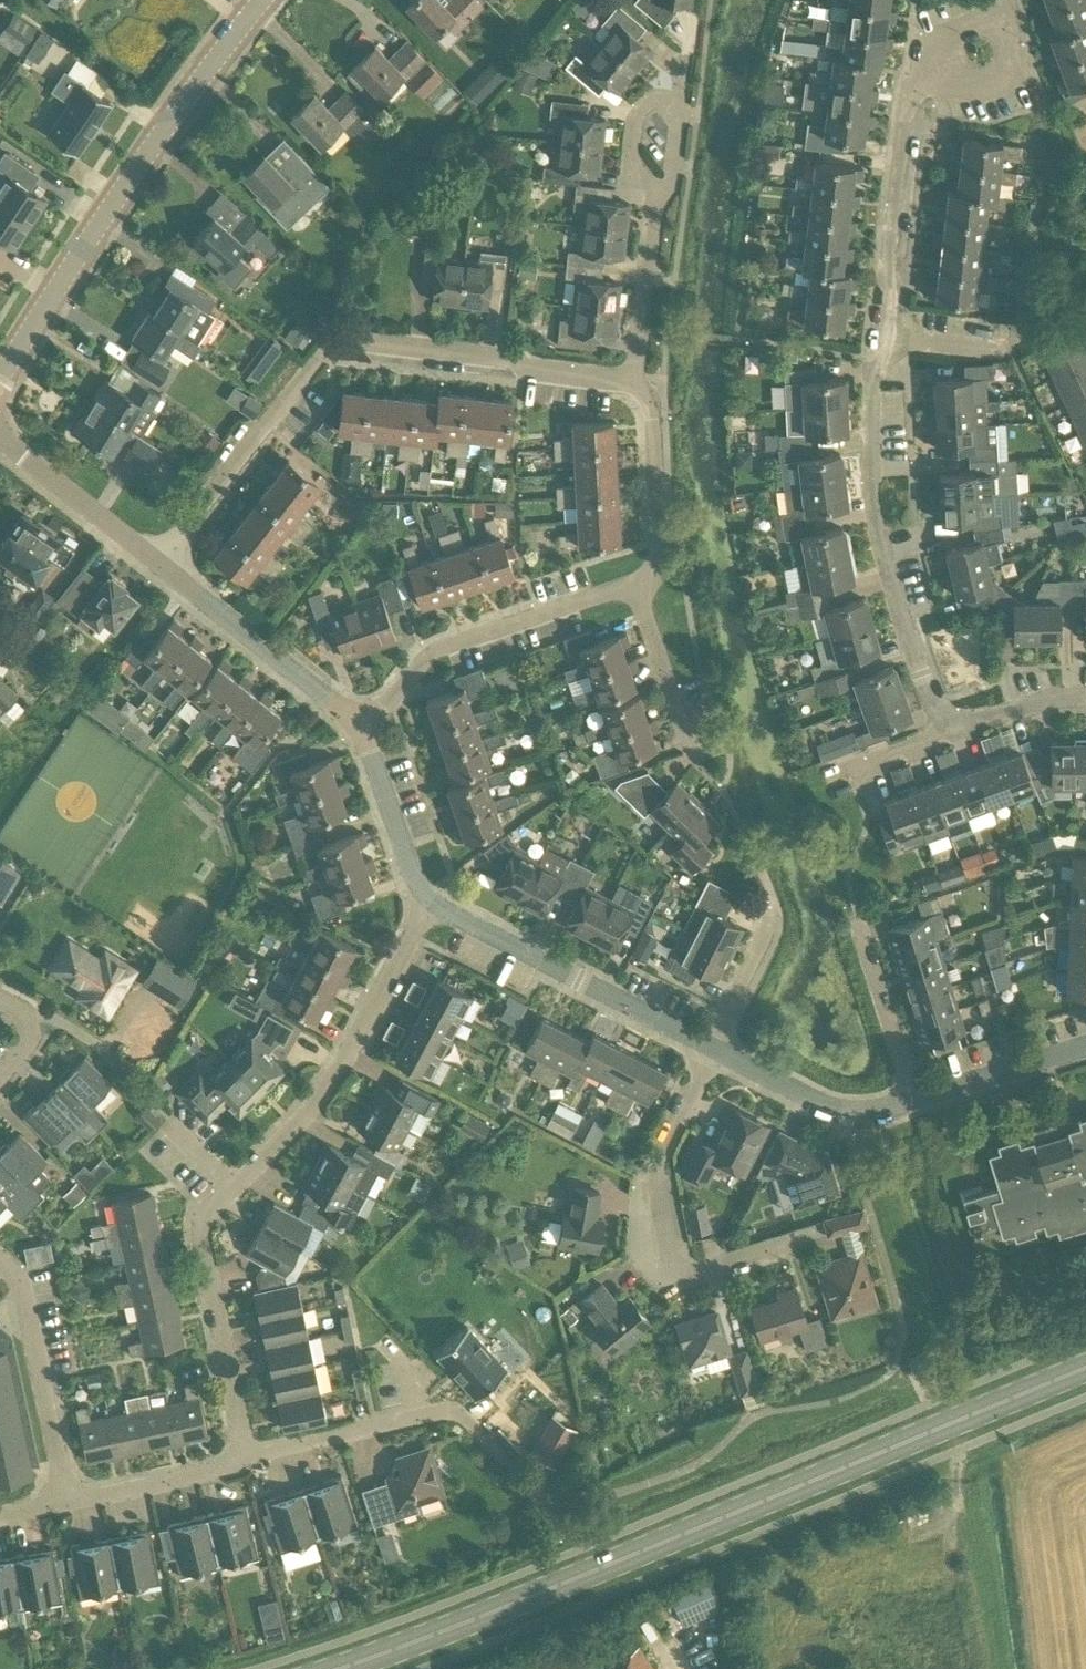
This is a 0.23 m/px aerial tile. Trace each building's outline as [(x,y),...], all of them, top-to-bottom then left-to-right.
[(72,3),(69,0),(45,0),(62,15),(72,3)] [(478,0),(445,0),(443,2),(440,0),(410,0),(405,4),(434,34),(444,23),(454,33),(483,5),(478,0)] [(634,2),(652,17),(666,0),(635,0),(634,2)] [(887,9),(888,0),(832,0),(831,3),(848,5),(848,4),(887,9)] [(1069,0),(1039,0),(1038,1),(1042,11),(1050,8),(1049,7),(1069,0)] [(1085,22),(1085,0),(1069,0),(1049,7),(1050,8),(1055,23),(1047,26),(1051,35),(1054,34),(1085,22)] [(601,41),(634,70),(651,49),(632,33),(640,23),(618,4),(601,24),(609,31),(601,41)] [(896,10),(887,9),(848,4),(848,5),(846,20),(829,18),(828,29),(844,31),(844,30),(884,35),(886,20),(894,21),(896,10)] [(14,13),(3,28),(25,43),(35,28),(14,13)] [(1085,51),(1085,22),(1054,34),(1051,35),(1056,50),(1048,53),(1052,64),(1060,61),(1060,60),(1063,59),(1085,51)] [(39,29),(23,52),(35,61),(51,37),(39,29)] [(842,47),(807,43),(806,54),(834,57),(834,56),(840,57),(881,62),(883,46),(891,47),(892,36),(884,35),(844,30),(844,31),(842,47)] [(425,59),(406,40),(387,58),(374,45),(346,74),(360,89),(367,82),(381,96),(401,76),(423,97),(443,77),(425,59)] [(617,91),(634,70),(601,41),(583,62),(575,55),(566,67),(593,90),(602,79),(617,91)] [(1060,61),(1065,75),(1058,78),(1061,89),(1085,80),(1085,51),(1063,59),(1060,60),(1060,61)] [(837,83),(869,87),(871,72),(879,73),(881,62),(840,57),(834,56),(834,57),(832,72),(814,70),(813,81),(831,83),(831,82),(837,83)] [(493,59),(474,77),(488,92),(507,74),(493,59)] [(50,90),(67,101),(45,134),(78,156),(113,104),(81,83),(82,81),(64,69),(50,90)] [(537,77),(519,69),(514,83),(532,90),(537,77)] [(877,88),(869,87),(837,83),(831,82),(831,83),(829,99),(811,97),(810,108),(827,110),(828,109),(833,110),(865,114),(867,99),(876,100),(877,88)] [(364,108),(345,89),(327,107),(314,94),(291,116),(320,145),(340,125),(364,148),(384,128),(364,108)] [(559,140),(602,145),(605,119),(580,116),(581,103),(551,99),(550,112),(549,117),(555,124),(561,124),(559,140)] [(874,115),(865,114),(833,110),(828,109),(827,110),(826,125),(807,123),(806,134),(825,137),(825,135),(862,140),(864,125),(873,126),(874,115)] [(960,165),(1001,169),(1002,155),(1018,157),(1019,146),(1004,144),(1004,143),(963,138),(961,154),(954,153),(952,164),(960,165)] [(599,172),(602,145),(559,140),(556,167),(544,166),(542,180),(572,183),(573,169),(599,172)] [(774,145),(758,143),(757,156),(773,158),(774,145)] [(32,225),(48,201),(24,186),(34,171),(4,151),(0,157),(0,170),(4,172),(0,178),(0,204),(11,211),(32,225)] [(267,208),(281,223),(299,207),(303,211),(329,186),(302,158),(283,176),(263,155),(243,174),(271,203),(267,208)] [(812,188),(851,193),(853,178),(862,179),(863,167),(816,161),(813,178),(795,176),(794,187),(812,189),(812,188)] [(1000,170),(1001,169),(960,165),(958,180),(950,179),(949,190),(955,191),(989,195),(997,196),(999,182),(1015,184),(1016,172),(1000,170)] [(582,225),(626,230),(630,203),(604,199),(606,187),(576,184),(573,209),(584,210),(582,225)] [(860,194),(851,193),(812,188),(812,189),(810,204),(792,203),(791,214),(809,215),(809,214),(848,219),(850,204),(858,205),(860,194)] [(989,196),(989,195),(955,191),(949,190),(947,206),(939,205),(938,216),(946,217),(946,216),(951,217),(986,221),(987,207),(1003,208),(1004,197),(989,196)] [(0,204),(0,240),(15,250),(32,225),(11,211),(0,204)] [(1039,214),(1028,213),(1026,227),(1037,228),(1039,214)] [(281,244),(246,214),(231,232),(213,216),(192,241),(222,266),(216,272),(233,286),(250,267),(234,254),(242,245),(248,250),(255,243),(269,257),(281,244)] [(856,220),(848,219),(809,214),(809,215),(807,230),(789,229),(788,240),(805,242),(806,241),(845,246),(847,230),(855,231),(856,220)] [(985,222),(986,221),(951,217),(946,216),(946,217),(944,232),(936,231),(934,242),(943,243),(946,243),(982,248),(984,234),(1000,235),(1001,224),(985,222)] [(623,257),(626,230),(582,225),(579,251),(568,250),(566,263),(596,267),(598,253),(623,257)] [(766,229),(754,228),(753,236),(765,237),(766,229)] [(853,247),(845,246),(806,241),(805,242),(804,257),(785,255),(784,266),(802,268),(802,269),(812,270),(812,269),(850,274),(851,272),(842,271),(843,257),(852,258),(853,247)] [(997,261),(998,250),(982,248),(946,243),(943,243),(941,259),(932,258),(931,269),(939,270),(939,269),(942,270),(979,274),(981,260),(997,261)] [(459,302),(464,258),(450,257),(451,247),(425,244),(422,273),(435,274),(433,300),(459,302)] [(464,258),(459,302),(487,305),(490,280),(503,281),(506,254),(480,250),(479,260),(464,258)] [(765,253),(757,253),(757,261),(765,262),(765,253)] [(530,279),(532,263),(520,262),(518,277),(530,279)] [(594,280),(596,267),(566,263),(565,277),(576,279),(573,305),(616,310),(620,283),(594,280)] [(1027,267),(1026,280),(1038,281),(1039,268),(1027,267)] [(808,295),(847,300),(849,285),(857,286),(859,275),(850,274),(812,269),(812,270),(810,285),(790,283),(789,294),(808,296),(808,295)] [(1012,278),(979,274),(942,270),(939,269),(939,270),(937,285),(929,284),(928,295),(976,301),(978,286),(1010,290),(1012,278)] [(187,281),(179,292),(171,287),(154,314),(153,315),(183,334),(184,335),(185,333),(199,342),(215,316),(208,311),(215,299),(187,281)] [(855,301),(847,300),(808,295),(808,296),(806,311),(787,309),(786,320),(806,322),(844,327),(846,311),(854,312),(855,301)] [(613,336),(616,310),(573,305),(571,320),(560,318),(557,344),(586,348),(588,333),(613,336)] [(152,357),(141,374),(158,385),(169,368),(161,363),(164,357),(163,356),(172,343),(194,358),(202,344),(199,342),(185,333),(184,335),(183,334),(153,315),(154,314),(149,311),(132,338),(134,339),(131,343),(152,357)] [(304,334),(292,325),(284,336),(296,345),(304,334)] [(1085,361),(1085,339),(1081,328),(1041,347),(1055,376),(1085,361)] [(269,334),(260,347),(275,358),(284,346),(269,334)] [(1085,394),(1085,361),(1055,376),(1067,403),(1085,394)] [(964,377),(935,378),(936,401),(972,399),(971,378),(993,378),(992,364),(964,365),(964,377)] [(814,368),(783,370),(785,408),(803,407),(803,406),(845,404),(844,379),(815,380),(814,368)] [(89,404),(141,436),(157,411),(152,409),(161,395),(135,379),(126,393),(105,379),(89,404)] [(360,453),(367,394),(341,391),(337,431),(352,433),(350,452),(360,453)] [(455,454),(461,395),(439,393),(438,402),(435,432),(446,433),(444,453),(455,454)] [(240,407),(238,408),(240,409),(252,417),(253,418),(253,417),(262,403),(259,402),(247,394),(240,407)] [(386,436),(390,396),(367,394),(360,453),(370,454),(372,435),(386,436)] [(1085,429),(1085,394),(1067,403),(1080,431),(1085,429)] [(482,437),(486,398),(461,395),(455,454),(466,456),(468,435),(482,437)] [(407,458),(413,399),(390,396),(386,436),(399,438),(397,457),(407,458)] [(486,398),(482,437),(495,438),(493,459),(504,460),(510,401),(486,398)] [(937,423),(986,421),(985,409),(999,409),(999,400),(987,401),(987,398),(972,399),(936,401),(937,414),(931,414),(931,425),(934,424),(937,424),(937,423)] [(433,442),(435,432),(438,402),(413,399),(407,458),(417,460),(419,440),(433,442)] [(141,437),(141,436),(89,404),(74,430),(110,452),(119,438),(130,445),(123,456),(148,472),(162,450),(141,437)] [(803,407),(805,433),(778,435),(779,448),(809,444),(808,433),(847,430),(845,404),(803,406),(803,407)] [(335,429),(323,420),(316,429),(328,438),(335,429)] [(996,446),(986,446),(986,421),(937,423),(937,424),(938,447),(969,445),(969,461),(997,460),(996,446)] [(553,449),(613,446),(612,422),(573,424),(573,438),(553,439),(553,449)] [(781,460),(799,458),(803,483),(843,478),(840,452),(811,456),(809,444),(779,448),(781,460)] [(575,472),(615,470),(613,446),(553,449),(554,460),(574,458),(575,472)] [(969,472),(939,474),(940,496),(991,494),(991,495),(1006,494),(1005,472),(1016,472),(1015,459),(997,460),(969,461),(969,472)] [(335,497),(320,485),(289,461),(274,480),(305,505),(314,493),(329,505),(335,497)] [(434,461),(432,488),(454,490),(456,462),(434,461)] [(356,482),(358,467),(342,466),(340,480),(356,482)] [(556,496),(616,493),(615,470),(575,472),(576,485),(556,486),(556,496)] [(788,513),(780,515),(782,527),(812,521),(810,509),(847,504),(843,478),(803,483),(803,485),(785,487),(788,513)] [(297,515),(305,505),(274,480),(260,498),(306,534),(312,527),(297,515)] [(577,519),(617,517),(616,493),(556,496),(557,506),(576,505),(577,519)] [(1001,527),(999,515),(992,515),(991,495),(991,494),(940,496),(941,519),(971,518),(972,530),(1001,527)] [(299,543),(306,534),(260,498),(245,517),(276,542),(284,531),(299,543)] [(349,511),(361,520),(377,500),(357,499),(349,511)] [(512,516),(512,501),(495,501),(495,516),(512,516)] [(22,514),(9,532),(8,532),(0,544),(0,556),(18,567),(12,576),(27,587),(49,554),(62,563),(72,548),(59,539),(22,514)] [(267,553),(276,542),(245,517),(230,535),(277,572),(283,564),(267,553)] [(476,542),(493,588),(499,586),(497,578),(512,572),(508,560),(516,557),(512,545),(504,548),(493,517),(482,520),(489,538),(476,542)] [(617,517),(577,519),(578,533),(558,534),(559,545),(618,542),(617,517)] [(1084,520),(1071,523),(1074,536),(1085,532),(1085,527),(1084,520)] [(782,527),(785,539),(802,536),(807,561),(852,552),(848,532),(843,530),(842,527),(815,533),(812,521),(782,527)] [(1001,560),(996,541),(1004,540),(1001,527),(972,530),(974,542),(945,549),(950,571),(988,561),(988,563),(1001,560)] [(493,588),(476,542),(464,546),(458,529),(448,532),(468,588),(480,584),(483,592),(493,588)] [(452,594),(468,588),(448,532),(438,536),(444,554),(432,559),(448,604),(455,601),(452,594)] [(270,581),(277,572),(230,535),(215,555),(246,579),(255,569),(270,581)] [(448,604),(432,559),(420,563),(413,545),(401,549),(421,605),(436,600),(438,607),(448,604)] [(797,564),(801,588),(793,590),(796,603),(828,596),(825,584),(853,579),(852,576),(856,572),(852,552),(807,561),(807,562),(797,564)] [(1006,593),(1006,592),(992,580),(988,563),(988,561),(950,571),(955,593),(986,586),(989,600),(995,606),(1006,593)] [(102,583),(82,567),(57,599),(78,616),(75,620),(90,632),(102,617),(113,626),(125,611),(128,614),(136,604),(133,602),(135,598),(122,588),(124,586),(111,575),(110,577),(108,576),(102,583)] [(354,604),(369,647),(394,638),(385,612),(403,606),(393,575),(375,582),(380,595),(354,604)] [(1037,637),(1059,637),(1058,609),(1071,609),(1072,581),(1072,580),(1059,580),(1058,586),(1052,587),(1042,580),(1036,593),(1036,601),(1037,633),(1037,637)] [(1072,580),(1072,581),(1071,609),(1085,609),(1085,637),(1085,588),(1085,580),(1072,580)] [(369,647),(354,604),(327,613),(320,592),(307,596),(317,627),(330,623),(341,656),(369,647)] [(1018,602),(1006,592),(1006,593),(995,606),(1001,611),(1012,611),(1013,638),(1037,637),(1037,633),(1036,601),(1018,602)] [(828,596),(796,603),(800,616),(809,613),(816,639),(831,635),(830,634),(871,622),(864,598),(831,607),(828,596)] [(30,648),(46,626),(32,614),(13,637),(26,648),(27,645),(30,648)] [(125,658),(136,666),(143,657),(155,666),(142,684),(151,690),(164,673),(189,642),(177,632),(180,628),(176,624),(177,623),(173,619),(154,644),(142,635),(125,658)] [(814,679),(854,667),(850,656),(878,648),(871,622),(830,634),(831,635),(816,639),(814,640),(821,664),(810,667),(814,679)] [(46,626),(30,648),(33,649),(31,651),(48,665),(63,647),(45,633),(49,628),(46,626)] [(567,680),(587,674),(626,661),(621,647),(626,645),(624,639),(627,638),(626,633),(595,643),(590,630),(562,639),(566,653),(578,649),(583,663),(563,669),(567,680)] [(194,635),(189,642),(164,673),(176,682),(163,700),(172,707),(185,689),(185,690),(210,658),(198,649),(201,644),(197,640),(198,639),(194,635)] [(3,668),(11,642),(0,639),(0,667),(3,668)] [(199,729),(213,712),(237,680),(226,671),(229,666),(225,663),(226,661),(222,657),(192,695),(204,705),(190,722),(199,729)] [(626,661),(587,674),(592,688),(572,695),(576,707),(635,687),(630,672),(635,670),(633,664),(636,663),(634,658),(626,661)] [(817,694),(847,684),(851,694),(855,696),(859,694),(862,703),(901,689),(892,665),(858,678),(854,667),(814,679),(812,680),(817,694)] [(426,728),(434,726),(472,712),(468,699),(488,692),(480,667),(453,677),(457,689),(426,700),(431,714),(425,717),(427,722),(424,723),(426,728)] [(248,710),(259,696),(247,687),(250,682),(246,679),(247,677),(243,673),(238,680),(237,680),(213,712),(225,721),(212,739),(220,745),(234,728),(248,710)] [(18,695),(0,678),(0,706),(0,707),(0,714),(18,695)] [(901,689),(862,703),(871,728),(855,735),(859,747),(888,736),(884,724),(910,714),(901,689)] [(270,748),(259,740),(280,713),(268,703),(272,698),(267,695),(268,693),(264,690),(259,696),(248,710),(234,728),(246,738),(233,755),(252,770),(270,748)] [(129,716),(98,693),(87,708),(118,731),(129,716)] [(608,734),(647,722),(642,707),(647,706),(645,700),(648,699),(646,693),(600,709),(604,722),(584,729),(587,740),(608,733),(608,734)] [(443,751),(481,738),(476,724),(497,717),(493,706),(472,713),(472,712),(434,726),(439,740),(433,742),(435,748),(433,748),(435,754),(443,751)] [(129,718),(120,730),(145,749),(154,737),(129,718)] [(647,722),(608,734),(613,748),(593,754),(601,777),(628,768),(625,758),(656,747),(651,732),(656,730),(654,725),(656,724),(655,719),(647,722)] [(481,738),(443,751),(448,764),(442,766),(444,772),(442,772),(444,778),(452,776),(452,777),(490,763),(485,750),(506,742),(502,731),(481,738)] [(822,761),(858,747),(853,731),(816,745),(822,761)] [(998,732),(989,735),(996,753),(1005,750),(998,732)] [(989,735),(980,738),(986,757),(996,753),(989,735)] [(1054,783),(1074,783),(1074,740),(1050,740),(1051,776),(1031,776),(1035,787),(1040,801),(1054,795),(1054,783)] [(1074,740),(1074,783),(1085,783),(1085,740),(1074,740)] [(944,752),(950,768),(960,765),(953,748),(944,752)] [(1035,787),(1031,776),(1021,750),(998,759),(1011,795),(1035,787)] [(942,772),(950,768),(944,752),(935,755),(942,772)] [(304,753),(277,762),(282,775),(290,772),(295,787),(274,794),(278,805),(299,797),(343,783),(343,782),(335,785),(330,771),(336,769),(334,763),(336,763),(334,757),(308,766),(304,753)] [(989,803),(1011,795),(998,759),(975,767),(989,803)] [(900,768),(906,786),(915,783),(908,765),(900,768)] [(492,800),(492,799),(486,785),(508,777),(505,767),(483,775),(483,774),(447,787),(452,801),(446,803),(448,809),(446,810),(447,815),(456,812),(492,800)] [(966,811),(989,803),(975,767),(953,775),(966,811)] [(897,790),(906,786),(900,768),(890,772),(897,790)] [(663,795),(653,785),(646,771),(620,780),(614,786),(644,815),(650,809),(670,829),(699,801),(678,780),(663,795)] [(943,819),(966,811),(953,775),(930,783),(943,819)] [(304,812),(283,819),(291,843),(317,834),(313,821),(344,810),(339,796),(345,794),(343,789),(345,788),(343,783),(299,797),(304,812)] [(951,843),(947,833),(948,832),(943,819),(930,783),(908,791),(926,841),(927,840),(931,851),(951,843)] [(888,852),(902,847),(903,849),(926,841),(908,791),(885,799),(891,816),(877,821),(888,852)] [(492,800),(456,812),(461,826),(455,828),(457,833),(454,834),(456,841),(501,825),(496,810),(517,803),(513,792),(492,799),(492,800)] [(699,801),(670,829),(681,840),(669,851),(690,873),(712,851),(701,839),(719,821),(699,801)] [(537,861),(514,848),(516,844),(507,833),(482,850),(490,861),(505,868),(494,889),(517,900),(537,861)] [(291,843),(295,856),(316,849),(321,862),(301,870),(305,881),(325,873),(362,862),(361,861),(356,847),(362,845),(360,840),(362,839),(361,834),(322,847),(317,834),(291,843)] [(1075,837),(1075,847),(1085,847),(1085,838),(1075,837)] [(1041,852),(1036,839),(1029,842),(1033,854),(1041,852)] [(987,868),(999,863),(993,848),(981,852),(987,868)] [(966,877),(986,870),(979,850),(959,857),(966,877)] [(252,865),(266,861),(263,852),(249,857),(252,865)] [(1085,879),(1085,855),(1072,854),(1071,878),(1085,879)] [(567,891),(581,863),(570,857),(561,873),(537,861),(517,900),(541,913),(555,885),(567,891)] [(21,871),(0,858),(0,904),(1,905),(21,871)] [(310,895),(318,919),(346,910),(342,897),(370,887),(365,872),(371,870),(369,864),(371,864),(369,859),(361,861),(362,862),(325,873),(330,889),(310,895)] [(588,937),(608,898),(585,886),(594,869),(581,863),(567,891),(579,897),(565,925),(588,937)] [(942,886),(965,878),(960,864),(937,871),(942,886)] [(708,878),(702,891),(730,906),(737,893),(708,878)] [(1071,878),(1069,901),(1085,902),(1085,879),(1071,878)] [(702,891),(690,914),(701,919),(694,934),(729,952),(743,926),(724,917),(730,906),(702,891)] [(608,898),(588,937),(612,949),(627,921),(639,927),(653,900),(640,893),(632,910),(608,898)] [(937,896),(917,903),(921,916),(884,927),(891,950),(934,937),(934,939),(949,935),(937,896)] [(1069,901),(1068,924),(1085,925),(1085,902),(1069,901)] [(1068,924),(1067,947),(1085,948),(1085,925),(1068,924)] [(1003,943),(1003,925),(981,932),(986,949),(1003,943)] [(341,970),(348,956),(354,959),(356,954),(358,956),(361,950),(319,928),(311,942),(292,932),(287,943),(305,952),(306,951),(341,970)] [(716,977),(729,952),(694,934),(686,949),(674,943),(663,966),(692,981),(699,968),(716,977)] [(940,959),(934,939),(934,937),(891,950),(898,972),(940,959)] [(651,949),(637,941),(630,955),(644,962),(651,949)] [(986,949),(984,950),(989,968),(1005,963),(1004,943),(1003,943),(986,949)] [(1067,947),(1066,970),(1085,971),(1085,948),(1067,947)] [(99,961),(79,948),(72,959),(70,958),(67,963),(69,964),(62,975),(82,988),(76,997),(106,1015),(117,997),(118,998),(124,989),(123,988),(134,970),(105,952),(99,961)] [(348,974),(341,970),(306,951),(305,952),(298,966),(279,955),(274,965),(293,975),(328,994),(328,993),(336,980),(341,983),(344,978),(346,979),(348,974)] [(181,971),(156,956),(140,983),(179,1007),(200,972),(186,963),(181,971)] [(905,996),(947,983),(940,959),(898,972),(905,996)] [(1066,970),(1065,993),(1085,994),(1085,971),(1066,970)] [(286,989),(267,978),(254,1001),(280,1015),(287,1002),(315,1017),(323,1003),(328,1006),(331,1001),(333,1002),(336,997),(328,993),(328,994),(293,975),(286,989)] [(975,994),(985,991),(980,976),(970,979),(975,994)] [(425,999),(461,1018),(473,997),(437,977),(425,999)] [(408,988),(422,995),(425,988),(412,981),(408,988)] [(912,1018),(954,1005),(947,983),(905,996),(912,1018)] [(417,1004),(422,995),(408,988),(403,997),(417,1004)] [(515,1026),(527,1005),(509,995),(505,1001),(507,1003),(499,1017),(515,1026)] [(982,1016),(991,1014),(987,998),(978,1001),(982,1016)] [(451,1038),(461,1018),(425,999),(415,1018),(451,1038)] [(257,1004),(249,1017),(255,1020),(262,1007),(257,1004)] [(954,1005),(912,1018),(919,1043),(962,1030),(954,1005)] [(228,1058),(259,1090),(282,1068),(263,1049),(273,1038),(282,1043),(292,1027),(267,1012),(257,1029),(261,1031),(253,1039),(250,1036),(228,1058)] [(539,1079),(564,1028),(541,1016),(523,1051),(537,1058),(529,1074),(539,1079)] [(440,1057),(451,1038),(415,1018),(404,1038),(440,1057)] [(386,1027),(399,1035),(403,1027),(390,1020),(386,1027)] [(395,1042),(399,1035),(386,1027),(382,1035),(395,1042)] [(588,1041),(592,1032),(588,1040),(564,1028),(539,1079),(550,1085),(558,1069),(571,1075),(588,1041)] [(588,1041),(571,1075),(567,1083),(578,1088),(586,1073),(599,1079),(616,1044),(592,1032),(588,1041)] [(429,1077),(440,1057),(404,1038),(394,1058),(429,1077)] [(614,1108),(640,1056),(616,1044),(599,1079),(613,1086),(604,1103),(614,1108)] [(54,1087),(96,1129),(107,1118),(91,1102),(109,1083),(82,1056),(61,1077),(62,1078),(54,1087)] [(640,1056),(614,1108),(626,1113),(634,1097),(647,1104),(664,1069),(640,1056)] [(238,1111),(259,1090),(228,1058),(207,1079),(198,1069),(177,1091),(206,1120),(227,1100),(238,1111)] [(171,1084),(161,1073),(154,1080),(165,1091),(171,1084)] [(432,1115),(440,1100),(397,1077),(390,1089),(381,1084),(369,1106),(406,1126),(407,1127),(420,1133),(430,1114),(432,1115)] [(84,1141),(96,1129),(54,1087),(44,1097),(42,1095),(21,1116),(49,1143),(68,1124),(84,1141)] [(495,1101),(505,1107),(509,1100),(507,1094),(501,1090),(495,1101)] [(148,1129),(159,1118),(146,1104),(135,1116),(148,1129)] [(406,1153),(396,1148),(407,1127),(406,1126),(369,1106),(358,1127),(380,1139),(374,1152),(394,1163),(399,1166),(406,1153)] [(744,1171),(768,1125),(733,1107),(712,1147),(696,1139),(680,1169),(706,1183),(719,1158),(744,1171)] [(558,1132),(565,1116),(554,1110),(546,1125),(558,1132)] [(479,1118),(467,1112),(459,1127),(470,1134),(479,1118)] [(1071,1116),(1028,1129),(1031,1138),(990,1151),(1000,1184),(982,1190),(981,1188),(964,1193),(978,1235),(1003,1227),(1005,1232),(1047,1218),(1049,1226),(1085,1214),(1085,1120),(1073,1125),(1071,1116)] [(819,1155),(816,1149),(812,1147),(812,1145),(779,1129),(758,1173),(766,1178),(785,1172),(788,1183),(795,1203),(838,1189),(826,1153),(819,1155)] [(600,1137),(588,1131),(582,1142),(594,1149),(600,1137)] [(32,1206),(43,1195),(40,1191),(51,1179),(39,1167),(46,1160),(18,1132),(0,1150),(0,1174),(32,1206)] [(374,1152),(359,1143),(351,1157),(326,1143),(315,1165),(367,1192),(378,1171),(387,1176),(394,1163),(374,1152)] [(73,1175),(89,1191),(100,1180),(84,1164),(73,1175)] [(349,1227),(367,1192),(315,1165),(303,1186),(328,1200),(321,1212),(330,1217),(349,1227)] [(32,1206),(0,1174),(0,1205),(4,1201),(20,1217),(32,1206)] [(87,1193),(76,1182),(62,1196),(73,1206),(87,1193)] [(594,1218),(599,1191),(573,1187),(568,1213),(564,1212),(558,1242),(597,1249),(602,1219),(594,1218)] [(118,1231),(156,1223),(149,1192),(112,1201),(116,1220),(101,1224),(103,1234),(118,1231)] [(298,1249),(311,1224),(323,1231),(330,1217),(321,1212),(304,1203),(298,1215),(273,1201),(259,1227),(298,1249)] [(705,1204),(686,1208),(691,1235),(710,1231),(705,1204)] [(827,1237),(867,1227),(862,1208),(822,1218),(827,1237)] [(118,1231),(103,1234),(104,1237),(106,1246),(121,1243),(125,1261),(162,1253),(156,1223),(118,1231)] [(262,1263),(255,1275),(259,1289),(286,1283),(284,1275),(298,1249),(259,1227),(245,1254),(262,1263)] [(91,1250),(106,1246),(104,1237),(89,1240),(91,1250)] [(513,1269),(529,1264),(522,1239),(505,1245),(513,1269)] [(130,1291),(169,1283),(162,1253),(125,1261),(129,1280),(114,1283),(117,1294),(130,1291)] [(875,1303),(860,1253),(817,1266),(825,1294),(828,1293),(835,1315),(875,1303)] [(296,1281),(286,1283),(259,1289),(252,1290),(258,1318),(302,1309),(296,1281)] [(129,1323),(175,1313),(169,1283),(130,1291),(117,1294),(119,1305),(134,1302),(138,1317),(129,1319),(129,1322),(129,1323)] [(619,1306),(601,1284),(580,1300),(598,1323),(593,1327),(612,1350),(648,1321),(629,1298),(619,1306)] [(337,1302),(345,1300),(342,1287),(334,1288),(337,1302)] [(806,1321),(795,1287),(776,1294),(778,1300),(750,1309),(760,1339),(798,1327),(806,1351),(827,1344),(819,1317),(806,1321)] [(577,1318),(567,1307),(560,1314),(570,1324),(577,1318)] [(264,1345),(308,1336),(302,1309),(258,1318),(264,1345)] [(688,1364),(728,1352),(716,1312),(675,1324),(688,1364)] [(129,1323),(129,1322),(119,1324),(120,1330),(139,1326),(143,1340),(128,1344),(130,1355),(145,1351),(145,1352),(182,1344),(175,1313),(129,1323)] [(342,1329),(351,1327),(348,1314),(339,1316),(342,1329)] [(34,1476),(31,1464),(39,1463),(11,1333),(0,1324),(0,1483),(34,1476)] [(508,1368),(468,1325),(435,1356),(475,1398),(508,1368)] [(351,1327),(342,1329),(345,1342),(354,1340),(351,1327)] [(270,1373),(313,1364),(308,1336),(264,1345),(270,1373)] [(741,1395),(759,1389),(747,1350),(728,1355),(741,1395)] [(276,1400),(319,1391),(313,1364),(270,1373),(276,1400)] [(354,1383),(362,1381),(360,1369),(351,1370),(354,1383)] [(87,1383),(100,1380),(98,1372),(85,1375),(87,1383)] [(362,1381),(354,1383),(357,1398),(365,1396),(362,1381)] [(168,1403),(176,1440),(206,1434),(198,1397),(195,1382),(184,1384),(187,1399),(168,1403)] [(319,1391),(276,1400),(282,1428),(325,1419),(319,1391)] [(176,1440),(168,1403),(149,1407),(146,1393),(135,1395),(146,1447),(176,1440)] [(116,1453),(146,1447),(135,1395),(124,1397),(127,1412),(108,1416),(116,1453)] [(116,1453),(108,1416),(89,1420),(86,1406),(75,1408),(78,1422),(78,1423),(86,1460),(116,1453)] [(529,1451),(555,1466),(578,1429),(552,1413),(529,1451)] [(433,1463),(429,1450),(424,1447),(396,1456),(398,1462),(393,1464),(390,1469),(392,1474),(385,1476),(386,1480),(373,1484),(384,1520),(418,1509),(415,1502),(443,1493),(438,1477),(449,1473),(438,1461),(433,1463)] [(302,1486),(319,1538),(357,1525),(341,1474),(302,1486)] [(280,1550),(319,1538),(302,1486),(263,1499),(267,1510),(262,1512),(267,1528),(272,1526),(280,1550)] [(206,1513),(219,1566),(258,1556),(245,1503),(206,1513)] [(179,1575),(219,1566),(206,1513),(166,1522),(169,1536),(163,1537),(168,1556),(174,1554),(179,1575)] [(109,1535),(119,1589),(159,1581),(148,1528),(109,1535)] [(80,1597),(119,1589),(109,1535),(69,1543),(71,1555),(66,1556),(70,1573),(75,1572),(80,1597)] [(395,1543),(380,1548),(384,1561),(399,1556),(395,1543)] [(12,1553),(22,1607),(61,1600),(52,1546),(12,1553)] [(330,1565),(341,1561),(336,1546),(325,1550),(330,1565)] [(22,1607),(12,1553),(0,1555),(0,1611),(22,1607)] [(687,1621),(728,1603),(715,1575),(675,1593),(687,1621)] [(284,1636),(280,1619),(262,1623),(267,1640),(284,1636)] [(631,1625),(622,1631),(629,1643),(638,1637),(631,1625)] [(637,1646),(602,1668),(653,1668),(637,1646)]
